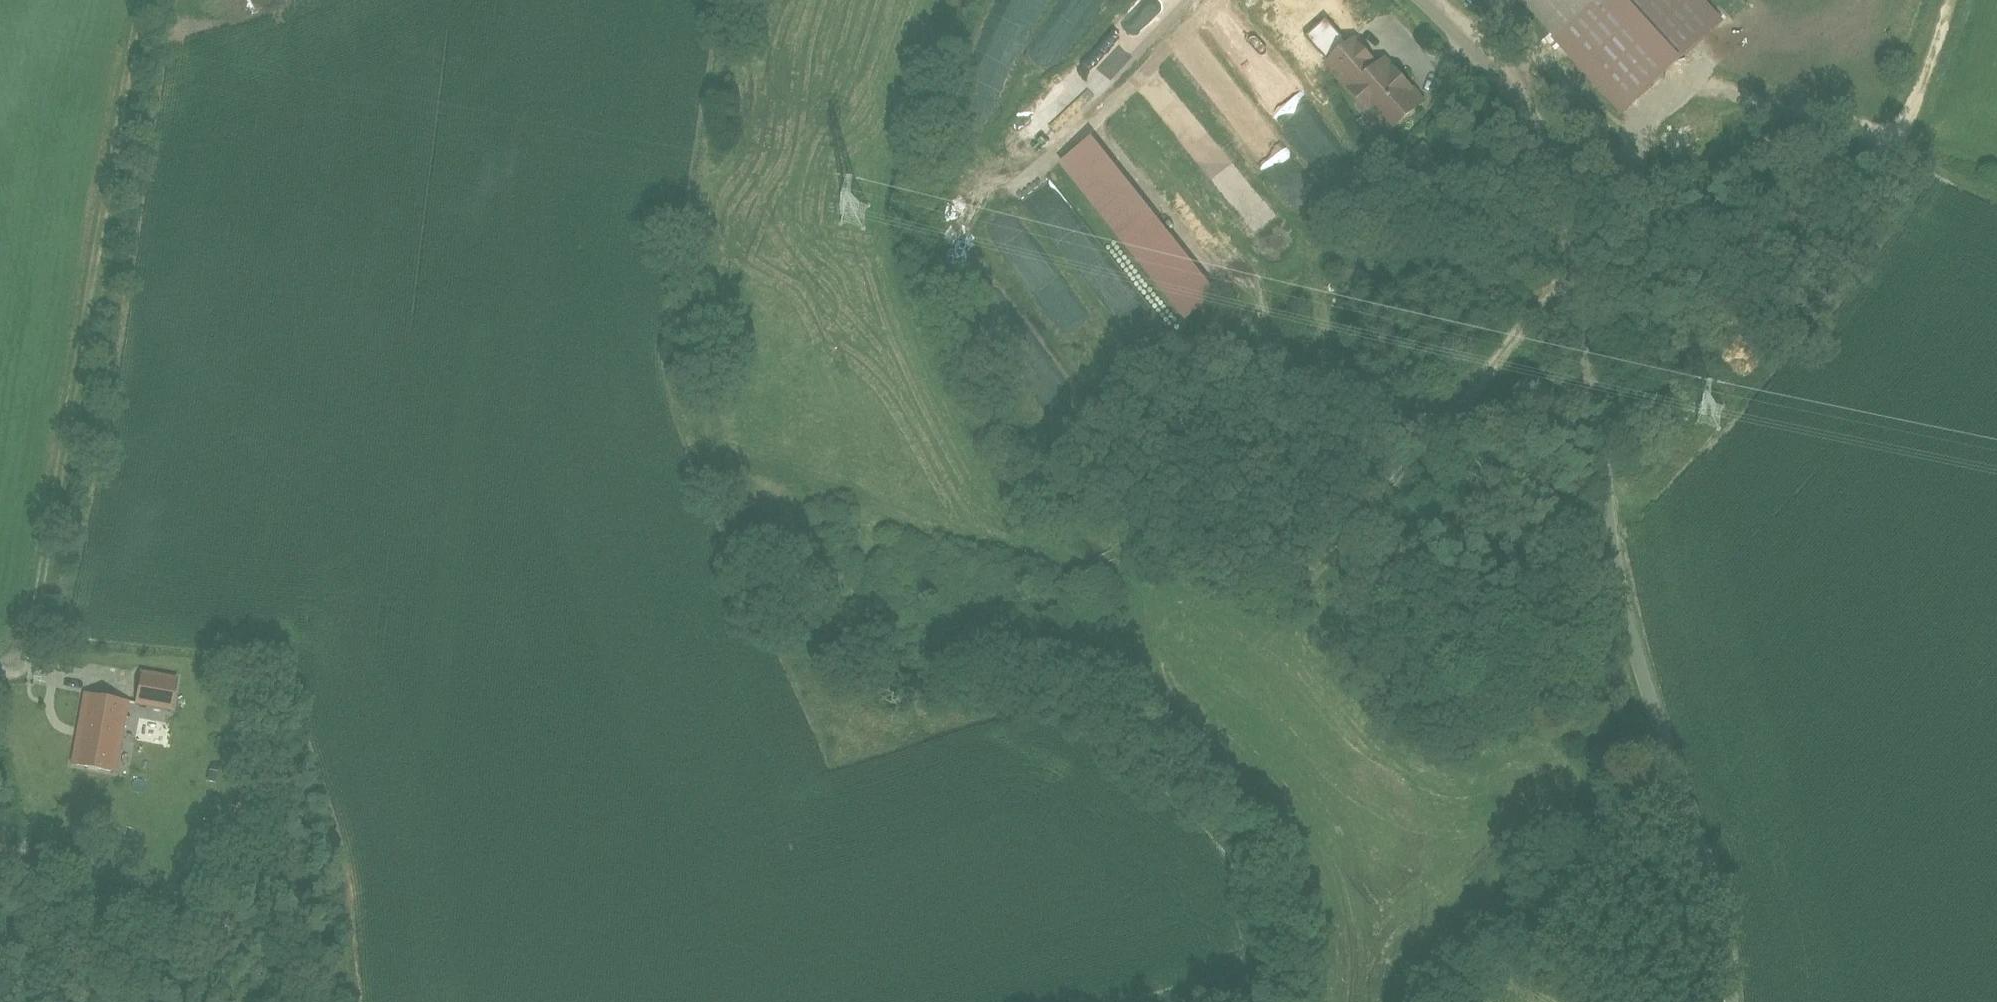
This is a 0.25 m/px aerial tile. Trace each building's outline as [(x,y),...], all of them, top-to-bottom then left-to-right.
[(1694,0),(1525,0),(1621,103),(1712,19),(1694,0)] [(1419,110),(1356,45),(1328,72),(1391,137),(1419,110)] [(1216,292),(1089,143),(1057,171),(1184,319),(1216,292)] [(179,680),(143,674),(138,702),(173,708),(179,680)] [(128,702),(88,695),(76,763),(116,770),(128,702)]
